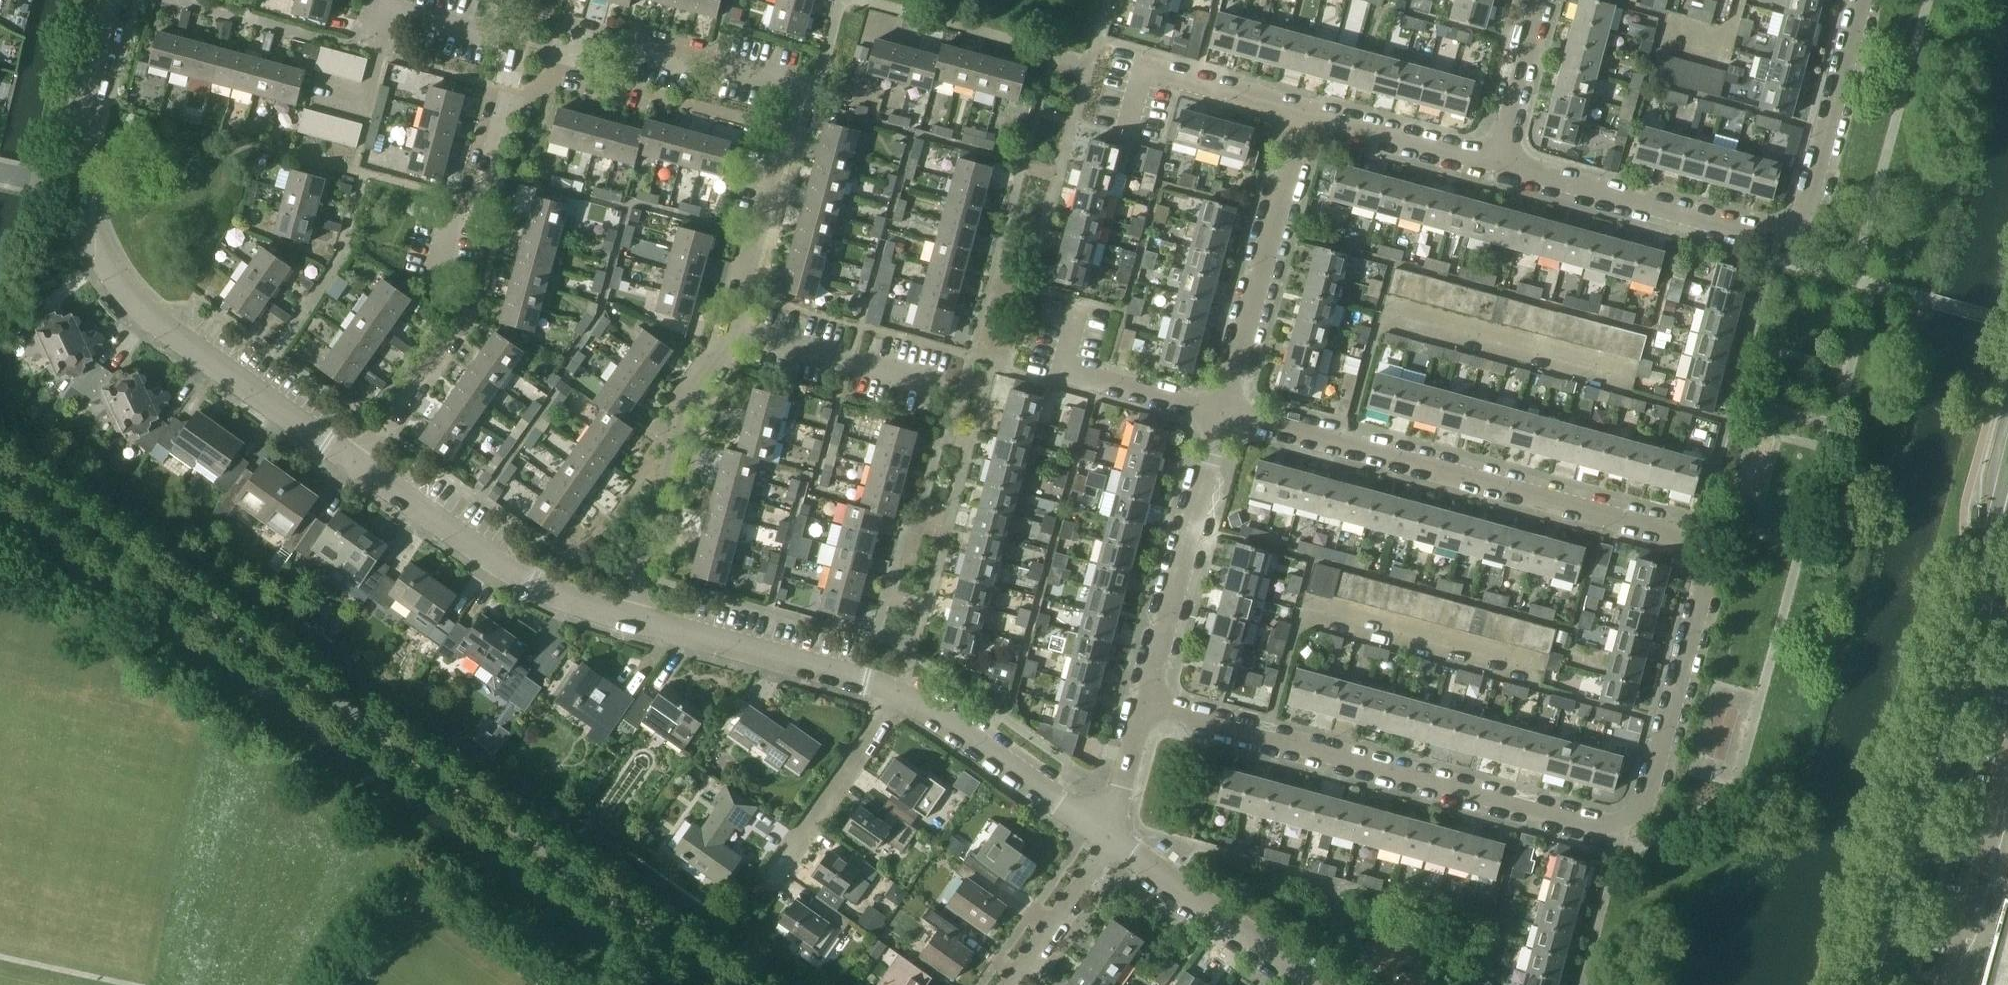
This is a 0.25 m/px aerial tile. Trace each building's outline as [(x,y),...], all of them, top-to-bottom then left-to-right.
[(332,2),(323,0),(296,0),(292,14),(326,24),(332,2)] [(699,0),(676,0),(674,7),(696,13),(699,0)] [(722,0),(699,0),(696,13),(717,19),(722,0)] [(814,0),(777,0),(775,8),(809,17),(814,0)] [(1172,0),(1137,0),(1136,4),(1168,13),(1172,0)] [(1490,5),(1471,0),(1455,0),(1450,20),(1484,29),(1490,5)] [(1614,7),(1590,0),(1578,0),(1572,21),(1608,31),(1614,7)] [(1654,0),(1640,0),(1639,5),(1652,9),(1654,0)] [(1666,2),(1658,0),(1654,0),(1652,9),(1664,12),(1666,2)] [(1821,0),(1820,0),(1787,0),(1783,15),(1815,23),(1821,0)] [(1162,37),(1168,13),(1136,4),(1129,28),(1162,37)] [(734,20),(737,8),(729,6),(726,17),(734,20)] [(803,39),(809,17),(775,8),(769,30),(803,39)] [(1698,21),(1701,12),(1688,8),(1686,18),(1698,21)] [(188,23),(191,12),(183,10),(180,20),(188,23)] [(1197,11),(1195,20),(1208,23),(1210,14),(1197,11)] [(1232,54),(1242,19),(1218,12),(1208,47),(1232,54)] [(1710,24),(1713,15),(1701,12),(1698,21),(1710,24)] [(1809,46),(1815,23),(1783,15),(1777,38),(1809,46)] [(1423,34),(1427,22),(1403,16),(1400,28),(1423,34)] [(1255,60),(1265,25),(1242,19),(1232,54),(1255,60)] [(1750,31),(1752,23),(1740,19),(1737,27),(1750,31)] [(185,33),(188,23),(180,20),(177,31),(185,33)] [(1198,61),(1207,24),(1195,20),(1185,58),(1198,61)] [(230,34),(233,23),(224,21),(222,31),(230,34)] [(1602,53),(1608,31),(1572,21),(1566,44),(1602,53)] [(1279,67),(1288,31),(1265,25),(1255,60),(1279,67)] [(1651,43),(1655,29),(1645,26),(1641,40),(1651,43)] [(1748,39),(1750,31),(1737,27),(1735,36),(1748,39)] [(1471,46),(1474,35),(1450,29),(1448,39),(1471,46)] [(227,45),(230,34),(222,31),(219,42),(227,45)] [(1302,73),(1311,38),(1288,31),(1279,67),(1302,73)] [(170,71),(179,37),(158,32),(148,66),(170,71)] [(272,45),(275,34),(267,32),(264,43),(272,45)] [(191,77),(200,43),(179,37),(170,71),(191,77)] [(1325,79),(1334,44),(1311,38),(1302,73),(1325,79)] [(1777,38),(1771,61),(1803,70),(1809,46),(1777,38)] [(887,79),(896,46),(875,40),(866,73),(887,79)] [(1648,53),(1651,43),(1641,40),(1638,50),(1648,53)] [(317,58),(320,46),(305,42),(302,53),(317,58)] [(212,83),(221,49),(200,43),(191,77),(212,83)] [(269,56),(272,45),(264,43),(261,53),(269,56)] [(1348,85),(1358,50),(1334,44),(1325,79),(1348,85)] [(1595,77),(1602,53),(1566,44),(1560,67),(1595,77)] [(954,84),(963,51),(941,45),(938,57),(932,78),(934,79),(954,84)] [(326,73),(332,50),(320,46),(317,58),(314,70),(326,73)] [(908,84),(917,51),(896,46),(887,79),(908,84)] [(233,88),(242,54),(221,49),(212,83),(233,88)] [(338,76),(344,53),(332,50),(326,73),(338,76)] [(1371,91),(1381,57),(1358,50),(1348,85),(1371,91)] [(932,78),(938,57),(917,51),(908,84),(931,91),(934,79),(932,78)] [(975,90),(984,57),(963,51),(954,84),(975,90)] [(350,79),(356,56),(344,53),(338,76),(350,79)] [(254,94),(263,60),(242,54),(233,88),(254,94)] [(1661,82),(1668,57),(1656,54),(1649,79),(1661,82)] [(362,83),(368,59),(356,56),(350,79),(362,83)] [(997,96),(1006,63),(984,57),(975,90),(997,96)] [(1394,98),(1404,63),(1381,57),(1371,91),(1394,98)] [(1673,85),(1679,60),(1668,57),(1661,82),(1673,85)] [(1803,70),(1771,61),(1759,58),(1753,81),(1765,84),(1797,93),(1803,70)] [(275,100),(284,66),(263,60),(254,94),(275,100)] [(1684,88),(1691,63),(1679,60),(1673,85),(1684,88)] [(1018,101),(1027,68),(1006,63),(997,96),(1018,101)] [(1418,104),(1427,69),(1404,63),(1394,98),(1418,104)] [(1695,91),(1702,66),(1691,63),(1684,88),(1695,91)] [(1738,77),(1740,69),(1727,65),(1725,73),(1738,77)] [(296,105),(305,71),(284,66),(275,100),(296,105)] [(1706,94),(1713,69),(1702,66),(1695,91),(1706,94)] [(1589,100),(1595,77),(1560,67),(1553,91),(1589,100)] [(1440,110),(1450,75),(1427,69),(1418,104),(1440,110)] [(1718,98),(1723,82),(1725,73),(1713,69),(1706,94),(1718,98)] [(1639,88),(1643,75),(1632,72),(1628,85),(1639,88)] [(1735,85),(1738,77),(1725,73),(1723,82),(1735,85)] [(1465,117),(1474,82),(1450,75),(1440,110),(1465,117)] [(1790,117),(1797,93),(1765,84),(1758,108),(1790,117)] [(387,97),(390,87),(381,85),(379,95),(387,97)] [(1636,100),(1639,88),(1628,85),(1625,97),(1636,100)] [(459,116),(464,95),(430,86),(425,107),(459,116)] [(1583,123),(1589,100),(1553,91),(1547,113),(1583,123)] [(1673,104),(1676,94),(1664,91),(1661,100),(1673,104)] [(1685,107),(1688,97),(1676,94),(1673,104),(1685,107)] [(384,109),(387,97),(379,95),(376,106),(384,109)] [(856,106),(858,97),(849,95),(847,104),(856,106)] [(1719,116),(1721,106),(1709,103),(1707,113),(1719,116)] [(866,116),(868,109),(857,106),(855,113),(866,116)] [(1731,120),(1734,110),(1721,106),(1719,116),(1731,120)] [(453,138),(459,116),(425,107),(419,129),(453,138)] [(309,135),(315,111),(304,108),(297,132),(309,135)] [(570,148),(580,114),(558,108),(549,142),(570,148)] [(1197,148),(1206,116),(1182,110),(1179,123),(1171,121),(1166,139),(1174,141),(1174,142),(1197,148)] [(321,138),(327,114),(315,111),(309,135),(321,138)] [(1576,147),(1583,123),(1547,113),(1541,137),(1576,147)] [(333,142),(339,118),(327,114),(321,138),(333,142)] [(592,154),(601,120),(580,114),(570,148),(592,154)] [(890,115),(888,122),(898,125),(900,117),(890,115)] [(1220,155),(1229,123),(1206,116),(1197,148),(1220,155)] [(1765,129),(1768,119),(1756,116),(1753,126),(1765,129)] [(908,127),(910,120),(900,117),(898,125),(908,127)] [(344,145),(351,121),(339,118),(333,142),(344,145)] [(658,159),(667,125),(646,119),(642,131),(644,132),(638,154),(658,159)] [(1627,135),(1630,122),(1619,119),(1616,132),(1627,135)] [(1777,133),(1780,123),(1768,119),(1765,129),(1777,133)] [(613,160),(623,126),(601,120),(592,154),(613,160)] [(356,148),(362,124),(351,121),(344,145),(356,148)] [(854,153),(859,132),(826,123),(820,144),(854,153)] [(1247,148),(1252,129),(1229,123),(1220,155),(1244,161),(1241,169),(1252,172),(1258,151),(1247,148)] [(679,165),(688,131),(667,125),(658,159),(679,165)] [(376,140),(379,129),(370,126),(367,138),(376,140)] [(644,132),(642,131),(623,126),(613,160),(635,166),(638,154),(644,132)] [(940,136),(942,129),(932,126),(930,134),(940,136)] [(1655,168),(1664,135),(1640,128),(1631,162),(1655,168)] [(447,159),(453,138),(419,129),(413,150),(447,159)] [(953,131),(946,130),(942,129),(940,136),(951,139),(953,131)] [(983,148),(987,134),(965,129),(961,142),(983,148)] [(701,171),(710,137),(688,131),(679,165),(701,171)] [(1623,147),(1627,135),(1616,132),(1613,144),(1623,147)] [(992,150),(996,137),(987,134),(983,148),(992,150)] [(1679,175),(1687,141),(1664,135),(1655,168),(1679,175)] [(722,177),(731,143),(710,137),(701,171),(722,177)] [(916,137),(912,156),(920,158),(924,139),(916,137)] [(1123,175),(1132,143),(1111,137),(1109,145),(1090,140),(1084,164),(1116,173),(1123,175)] [(373,151),(376,140),(367,138),(364,148),(373,151)] [(1701,181),(1710,147),(1687,141),(1679,175),(1701,181)] [(902,155),(905,144),(897,142),(894,152),(902,155)] [(848,174),(854,153),(820,144),(814,165),(848,174)] [(1145,171),(1159,173),(1162,149),(1148,147),(1145,171)] [(1725,187),(1734,153),(1710,147),(1701,181),(1725,187)] [(441,181),(447,159),(413,150),(407,172),(441,181)] [(1748,193),(1757,160),(1734,153),(1725,187),(1748,193)] [(915,169),(917,160),(910,158),(907,167),(915,169)] [(986,189),(991,168),(958,159),(953,180),(986,189)] [(1771,200),(1781,166),(1757,160),(1748,193),(1771,200)] [(1110,195),(1116,173),(1084,164),(1078,187),(1110,195)] [(1352,206),(1362,171),(1338,164),(1328,199),(1352,206)] [(842,195),(848,174),(814,165),(809,186),(842,195)] [(912,181),(915,169),(907,167),(904,179),(912,181)] [(319,200),(325,178),(291,169),(285,191),(319,200)] [(1186,187),(1190,174),(1181,171),(1178,184),(1186,187)] [(1376,212),(1386,177),(1362,171),(1352,206),(1376,212)] [(1155,183),(1157,175),(1145,172),(1143,180),(1155,183)] [(894,186),(896,176),(889,174),(886,184),(894,186)] [(1195,189),(1198,176),(1190,174),(1186,187),(1195,189)] [(560,187),(562,178),(552,176),(550,184),(560,187)] [(1399,218),(1409,184),(1386,177),(1376,212),(1399,218)] [(571,190),(574,182),(562,178),(560,187),(571,190)] [(980,210),(986,189),(953,180),(947,201),(980,210)] [(1153,192),(1155,183),(1143,180),(1140,188),(1153,192)] [(350,194),(352,186),(341,183),(338,191),(350,194)] [(891,197),(894,186),(886,184),(883,195),(891,197)] [(1422,225),(1432,190),(1409,184),(1399,218),(1422,225)] [(837,216),(842,195),(809,186),(803,207),(837,216)] [(603,198),(605,190),(594,187),(592,195),(603,198)] [(1103,219),(1110,195),(1078,187),(1071,211),(1103,219)] [(613,201),(615,193),(605,190),(603,198),(613,201)] [(1445,231),(1455,196),(1432,190),(1422,225),(1445,231)] [(313,222),(319,200),(285,191),(279,213),(313,222)] [(646,202),(649,193),(638,191),(636,199),(646,202)] [(658,205),(660,196),(649,193),(646,202),(658,205)] [(563,226),(568,205),(534,196),(528,217),(563,226)] [(1468,237),(1478,202),(1455,196),(1445,231),(1468,237)] [(904,212),(907,202),(898,199),(896,210),(904,212)] [(1229,233),(1235,209),(1203,200),(1197,224),(1229,233)] [(974,231),(980,210),(947,201),(941,222),(974,231)] [(689,213),(691,205),(680,202),(678,210),(689,213)] [(1491,244),(1501,209),(1478,202),(1468,237),(1491,244)] [(700,216),(702,208),(691,205),(689,213),(700,216)] [(1168,217),(1170,209),(1157,205),(1155,213),(1168,217)] [(638,222),(642,209),(633,207),(630,220),(638,222)] [(831,237),(837,216),(803,207),(797,228),(831,237)] [(1515,250),(1524,215),(1501,209),(1491,244),(1515,250)] [(901,223),(904,212),(896,210),(893,221),(901,223)] [(1097,242),(1103,219),(1071,211),(1065,234),(1097,242)] [(308,244),(313,222),(279,213),(274,235),(308,244)] [(1166,224),(1168,217),(1155,213),(1153,221),(1166,224)] [(1538,256),(1547,221),(1524,215),(1515,250),(1538,256)] [(882,229),(885,218),(878,216),(875,227),(882,229)] [(557,247),(563,226),(528,217),(523,238),(557,247)] [(1142,230),(1145,220),(1132,217),(1129,226),(1142,230)] [(328,230),(331,221),(319,218),(317,227),(328,230)] [(339,233),(341,224),(331,221),(328,230),(339,233)] [(1561,262),(1571,228),(1547,221),(1538,256),(1561,262)] [(969,252),(974,231),(941,222),(936,243),(969,252)] [(1222,256),(1229,233),(1197,224),(1189,222),(1186,236),(1193,238),(1191,247),(1222,256)] [(632,237),(635,227),(627,225),(624,235),(632,237)] [(1140,239),(1142,230),(1129,226),(1127,235),(1140,239)] [(707,257),(712,236),(678,227),(673,248),(707,257)] [(880,239),(882,229),(875,227),(872,237),(880,239)] [(825,259),(831,237),(797,228),(792,249),(825,259)] [(1584,269),(1593,234),(1571,228),(1561,262),(1584,269)] [(614,240),(617,231),(609,229),(606,238),(614,240)] [(1342,246),(1344,235),(1332,232),(1329,242),(1342,246)] [(1091,265),(1097,242),(1065,234),(1059,257),(1091,265)] [(1607,275),(1617,240),(1593,234),(1584,269),(1607,275)] [(629,248),(632,237),(624,235),(621,246),(629,248)] [(1354,249),(1357,239),(1344,235),(1342,246),(1354,249)] [(551,269),(557,247),(523,238),(517,260),(551,269)] [(611,252),(614,240),(606,238),(603,250),(611,252)] [(1630,281),(1640,246),(1617,240),(1607,275),(1630,281)] [(892,254),(895,244),(887,242),(884,252),(892,254)] [(963,273),(969,252),(936,243),(930,264),(963,273)] [(1388,258),(1391,248),(1378,244),(1376,255),(1388,258)] [(1654,288),(1664,253),(1640,246),(1630,281),(1654,288)] [(291,267),(263,247),(250,265),(278,285),(291,267)] [(1216,279),(1222,256),(1191,247),(1184,271),(1216,279)] [(1342,279),(1348,255),(1316,247),(1309,271),(1342,279)] [(701,279),(707,257),(673,248),(667,270),(701,279)] [(1123,248),(1120,262),(1135,264),(1137,250),(1123,248)] [(1401,262),(1404,251),(1391,248),(1388,258),(1401,262)] [(819,280),(825,259),(792,249),(786,271),(819,280)] [(1155,263),(1158,255),(1144,251),(1142,260),(1155,263)] [(881,262),(879,273),(892,276),(895,265),(889,264),(890,263),(892,254),(884,252),(881,262)] [(1084,289),(1091,265),(1059,257),(1052,281),(1084,289)] [(1434,271),(1437,260),(1424,257),(1421,267),(1434,271)] [(871,271),(874,260),(866,258),(863,269),(871,271)] [(545,290),(551,269),(517,260),(511,281),(545,290)] [(1153,271),(1155,263),(1142,260),(1140,268),(1153,271)] [(1446,274),(1449,263),(1437,260),(1434,271),(1446,274)] [(1741,296),(1748,272),(1716,263),(1709,288),(1741,296)] [(957,294),(963,273),(930,264),(924,285),(957,294)] [(1130,276),(1133,267),(1119,264),(1117,272),(1130,276)] [(278,285),(250,265),(237,284),(265,304),(278,285)] [(621,280),(624,269),(615,266),(612,277),(621,280)] [(1400,297),(1406,271),(1394,267),(1387,293),(1400,297)] [(1684,281),(1686,272),(1673,268),(1671,278),(1684,281)] [(868,281),(871,271),(863,269),(860,279),(868,281)] [(1481,283),(1483,272),(1471,269),(1468,280),(1481,283)] [(603,283),(606,272),(598,270),(595,281),(603,283)] [(695,300),(701,279),(667,270),(661,291),(695,300)] [(814,301),(819,280),(786,271),(780,292),(814,301)] [(1210,303),(1216,279),(1184,271),(1178,294),(1210,303)] [(1335,303),(1342,279),(1309,271),(1303,294),(1335,303)] [(1411,300),(1418,274),(1406,271),(1400,297),(1411,300)] [(1128,284),(1130,276),(1117,272),(1115,280),(1128,284)] [(1493,287),(1496,276),(1483,272),(1481,283),(1493,287)] [(876,283),(873,294),(881,296),(886,298),(892,276),(879,273),(876,283)] [(1423,303),(1430,277),(1418,274),(1411,300),(1423,303)] [(308,290),(313,283),(304,276),(299,283),(308,290)] [(618,290),(621,280),(612,277),(609,288),(618,290)] [(1434,306),(1440,280),(1430,277),(1423,303),(1434,306)] [(411,299),(382,278),(369,296),(398,317),(411,299)] [(1380,290),(1382,282),(1369,278),(1367,286),(1380,290)] [(1681,289),(1684,281),(1671,278),(1668,285),(1681,289)] [(1445,309),(1452,283),(1440,280),(1434,306),(1445,309)] [(540,311),(545,290),(511,281),(505,302),(540,311)] [(600,293),(603,283),(595,281),(592,291),(600,293)] [(1527,296),(1530,285),(1517,282),(1514,292),(1527,296)] [(1456,312),(1463,286),(1452,283),(1445,309),(1456,312)] [(265,304),(237,284),(220,307),(227,312),(231,307),(252,322),(265,304)] [(952,315),(957,294),(924,285),(919,306),(952,315)] [(1540,299),(1543,289),(1530,285),(1527,296),(1540,299)] [(1377,299),(1380,291),(1380,290),(1367,286),(1364,296),(1377,299)] [(1468,315),(1474,289),(1463,286),(1456,312),(1468,315)] [(1735,319),(1741,296),(1709,288),(1703,311),(1735,319)] [(1479,318),(1486,292),(1474,289),(1468,315),(1479,318)] [(689,322),(695,300),(661,291),(655,312),(689,322)] [(1490,321),(1497,295),(1486,292),(1479,318),(1490,321)] [(870,304),(865,323),(878,327),(886,298),(881,296),(873,294),(870,304)] [(1203,325),(1210,303),(1178,294),(1172,317),(1203,325)] [(1329,326),(1335,303),(1303,294),(1297,317),(1329,326)] [(1573,308),(1576,298),(1563,294),(1561,305),(1573,308)] [(1502,324),(1509,299),(1497,295),(1490,321),(1502,324)] [(398,317),(369,296),(356,315),(385,335),(398,317)] [(1143,309),(1145,301),(1133,297),(1130,306),(1143,309)] [(1586,312),(1589,301),(1576,298),(1573,308),(1586,312)] [(1513,327),(1519,301),(1509,299),(1502,324),(1513,327)] [(860,313),(863,302),(854,300),(852,311),(860,313)] [(1524,330),(1531,305),(1519,301),(1513,327),(1524,330)] [(1666,301),(1664,310),(1672,312),(1675,304),(1666,301)] [(534,333),(540,311),(505,302),(500,324),(534,333)] [(276,316),(281,309),(272,303),(267,310),(276,316)] [(1536,334),(1543,308),(1531,305),(1524,330),(1536,334)] [(946,336),(952,315),(919,306),(913,327),(946,336)] [(1141,318),(1143,309),(1130,306),(1128,315),(1141,318)] [(1619,321),(1622,310),(1610,307),(1607,317),(1619,321)] [(434,315),(424,308),(419,315),(429,322),(434,315)] [(1547,337),(1554,311),(1543,308),(1536,334),(1547,337)] [(72,336),(71,334),(80,329),(79,327),(82,323),(80,317),(74,317),(73,314),(64,318),(63,315),(57,315),(56,312),(47,316),(37,309),(19,336),(26,342),(28,347),(25,351),(28,357),(33,358),(35,360),(43,356),(45,359),(50,359),(51,362),(60,357),(59,355),(62,350),(61,347),(69,343),(68,341),(72,336)] [(285,323),(290,316),(281,309),(276,316),(285,323)] [(1632,324),(1635,313),(1622,310),(1619,321),(1632,324)] [(1559,340),(1565,314),(1554,311),(1547,337),(1559,340)] [(1729,342),(1735,319),(1703,311),(1697,334),(1729,342)] [(587,327),(593,318),(586,313),(580,322),(587,327)] [(1570,343),(1577,317),(1565,314),(1559,340),(1570,343)] [(385,335),(356,315),(344,333),(373,353),(385,335)] [(1671,327),(1674,319),(1661,315),(1658,324),(1671,327)] [(605,329),(611,321),(604,316),(598,323),(605,329)] [(1197,349),(1203,325),(1172,317),(1165,341),(1197,349)] [(1323,349),(1329,326),(1297,317),(1290,341),(1323,349)] [(1581,346),(1588,320),(1577,317),(1570,343),(1581,346)] [(1593,349),(1599,323),(1588,320),(1581,346),(1593,349)] [(580,335),(587,327),(580,322),(573,330),(580,335)] [(598,339),(605,329),(598,323),(590,334),(598,339)] [(1604,352),(1611,326),(1599,323),(1593,349),(1604,352)] [(1368,336),(1370,328),(1357,324),(1355,332),(1368,336)] [(1669,336),(1671,327),(1658,324),(1656,332),(1669,336)] [(1616,355),(1622,330),(1611,326),(1604,352),(1616,355)] [(103,368),(94,361),(93,358),(97,353),(96,351),(104,347),(103,345),(106,340),(103,334),(98,334),(97,331),(88,335),(87,333),(81,332),(80,329),(71,334),(72,336),(68,341),(69,343),(61,347),(62,350),(59,355),(60,357),(51,362),(52,364),(49,368),(52,374),(57,375),(58,377),(67,373),(68,376),(74,376),(76,381),(72,386),(84,394),(103,368)] [(673,350),(644,329),(631,347),(660,368),(673,350)] [(1129,357),(1136,333),(1123,329),(1117,354),(1129,357)] [(1627,358),(1634,333),(1622,330),(1616,355),(1627,358)] [(524,352),(495,331),(483,349),(511,370),(524,352)] [(1365,346),(1368,336),(1355,332),(1352,342),(1365,346)] [(373,353),(344,333),(331,351),(360,371),(373,353)] [(1394,346),(1396,336),(1385,333),(1382,343),(1394,346)] [(1639,358),(1645,336),(1634,333),(1627,358),(1638,361),(1639,358)] [(396,348),(402,341),(393,334),(387,342),(396,348)] [(1723,365),(1729,342),(1697,334),(1691,357),(1723,365)] [(1407,350),(1410,339),(1396,336),(1394,346),(1407,350)] [(406,355),(411,347),(402,341),(396,348),(406,355)] [(1191,373),(1197,349),(1165,341),(1159,364),(1191,373)] [(1316,372),(1323,349),(1290,341),(1284,364),(1316,372)] [(1434,357),(1437,347),(1424,343),(1421,353),(1434,357)] [(660,368),(631,347),(618,366),(647,386),(660,368)] [(511,370),(483,349),(470,368),(499,388),(511,370)] [(1458,363),(1460,353),(1447,349),(1444,360),(1458,363)] [(360,371),(331,351),(318,369),(347,389),(360,371)] [(579,365),(586,356),(579,351),(572,360),(579,365)] [(1480,369),(1483,359),(1470,355),(1467,366),(1480,369)] [(1717,389),(1723,365),(1691,357),(1685,380),(1717,389)] [(1650,370),(1652,362),(1639,358),(1638,361),(1637,367),(1650,370)] [(573,374),(579,365),(572,360),(566,369),(573,374)] [(1504,376),(1506,365),(1493,362),(1490,372),(1504,376)] [(1310,397),(1316,372),(1284,364),(1277,388),(1310,397)] [(647,386),(618,366),(606,384),(635,404),(647,386)] [(1647,379),(1650,370),(1637,367),(1634,376),(1647,379)] [(137,395),(136,392),(146,388),(145,385),(148,381),(145,375),(140,375),(138,372),(130,376),(129,373),(123,373),(122,370),(113,374),(103,368),(84,394),(93,400),(95,405),(91,409),(94,415),(99,415),(100,418),(109,414),(110,417),(115,417),(117,420),(125,416),(125,413),(128,408),(127,406),(135,402),(134,399),(137,395)] [(499,388),(470,368),(457,386),(486,406),(499,388)] [(1527,381),(1529,371),(1516,368),(1514,378),(1527,381)] [(372,383),(377,376),(368,370),(363,377),(372,383)] [(1355,383),(1357,375),(1344,371),(1342,379),(1355,383)] [(1390,414),(1399,379),(1375,372),(1365,408),(1390,414)] [(554,387),(561,377),(554,373),(547,382),(554,387)] [(1550,388),(1553,378),(1540,374),(1537,384),(1550,388)] [(381,390),(386,383),(377,376),(372,383),(381,390)] [(1345,417),(1355,383),(1342,379),(1332,414),(1345,417)] [(1413,421),(1423,385),(1399,379),(1390,414),(1413,421)] [(1573,394),(1576,384),(1563,380),(1560,390),(1573,394)] [(1710,413),(1717,389),(1685,380),(1678,404),(1710,413)] [(1040,397),(1043,386),(1026,382),(1024,393),(1040,397)] [(635,404),(606,384),(593,402),(603,409),(604,407),(623,421),(635,404)] [(1436,427),(1445,392),(1423,385),(1413,421),(1436,427)] [(486,406),(457,386),(445,404),(473,424),(486,406)] [(1596,400),(1599,390),(1586,387),(1583,397),(1596,400)] [(169,425),(161,419),(159,416),(162,412),(161,409),(170,405),(168,402),(171,398),(169,392),(164,391),(163,389),(153,393),(152,390),(147,390),(146,388),(136,392),(137,395),(134,399),(135,402),(127,406),(128,408),(125,413),(125,416),(117,420),(118,422),(114,426),(117,432),(123,433),(124,435),(133,431),(134,434),(140,434),(142,438),(138,444),(149,452),(157,442),(169,425)] [(782,419),(787,398),(754,389),(749,410),(782,419)] [(1037,422),(1043,398),(1010,389),(1004,413),(1037,422)] [(561,405),(567,397),(560,392),(554,400),(561,405)] [(1460,433),(1469,398),(1445,392),(1436,427),(1460,433)] [(1619,406),(1622,396),(1609,393),(1606,403),(1619,406)] [(1482,439),(1492,404),(1469,398),(1460,433),(1482,439)] [(1643,413),(1645,403),(1632,399),(1629,410),(1643,413)] [(535,413),(541,404),(534,400),(528,409),(535,413)] [(554,415),(561,405),(554,400),(547,410),(554,415)] [(473,424),(445,404),(432,422),(461,442),(473,424)] [(1506,446),(1515,410),(1492,404),(1482,439),(1506,446)] [(1665,419),(1668,409),(1655,405),(1652,416),(1665,419)] [(632,428),(623,421),(604,407),(603,409),(591,426),(620,446),(632,428)] [(829,420),(832,409),(823,407),(820,418),(829,420)] [(1079,434),(1085,411),(1073,407),(1066,430),(1079,434)] [(529,423),(535,413),(528,409),(522,418),(529,423)] [(776,441),(782,419),(749,410),(743,432),(776,441)] [(1529,452),(1539,417),(1515,410),(1506,446),(1529,452)] [(192,467),(198,459),(219,428),(197,412),(187,427),(174,418),(169,425),(157,442),(192,467)] [(1688,426),(1691,415),(1678,412),(1675,422),(1688,426)] [(1030,446),(1037,422),(1004,413),(997,437),(1030,446)] [(1552,458),(1562,423),(1539,417),(1529,452),(1552,458)] [(461,442),(432,422),(419,440),(448,460),(461,442)] [(842,434),(844,425),(836,423),(834,432),(842,434)] [(910,454),(916,432),(883,423),(877,444),(910,454)] [(1160,456),(1167,432),(1135,423),(1128,447),(1160,456)] [(1575,464),(1585,429),(1562,423),(1552,458),(1575,464)] [(620,446),(591,426),(578,444),(607,464),(620,446)] [(1099,439),(1101,429),(1088,426),(1086,435),(1099,439)] [(536,441),(542,431),(536,427),(529,436),(536,441)] [(245,468),(233,459),(243,445),(219,428),(198,459),(220,475),(215,483),(228,492),(245,468)] [(1599,471),(1608,436),(1585,429),(1575,464),(1599,471)] [(1077,443),(1079,434),(1066,430),(1064,440),(1077,443)] [(770,462),(776,441),(743,432),(737,451),(737,453),(758,459),(770,462)] [(838,446),(842,434),(834,432),(830,444),(838,446)] [(509,450),(517,440),(510,435),(503,445),(509,450)] [(1096,448),(1099,439),(1086,435),(1083,445),(1096,448)] [(529,450),(536,441),(529,436),(523,445),(529,450)] [(1622,477),(1631,442),(1608,436),(1599,471),(1622,477)] [(1024,469),(1030,446),(997,437),(991,460),(1024,469)] [(820,453),(823,441),(814,439),(811,450),(820,453)] [(1645,483),(1654,448),(1631,442),(1622,477),(1645,483)] [(607,464),(578,444),(565,462),(594,482),(607,464)] [(905,475),(910,454),(877,444),(871,466),(905,475)] [(504,458),(509,450),(503,445),(497,453),(504,458)] [(1154,479),(1160,456),(1128,447),(1122,470),(1154,479)] [(753,478),(758,459),(737,453),(737,451),(726,448),(720,469),(753,478)] [(1668,489),(1678,454),(1654,448),(1645,483),(1668,489)] [(817,463),(820,453),(811,450),(808,460),(817,463)] [(1692,496),(1702,461),(1678,454),(1668,489),(1692,496)] [(262,519),(291,478),(265,460),(255,475),(245,468),(228,492),(200,532),(211,539),(237,502),(262,519)] [(1018,492),(1024,469),(991,460),(985,483),(1018,492)] [(1272,502),(1282,467),(1258,461),(1249,496),(1272,502)] [(510,477),(517,467),(510,462),(503,472),(510,477)] [(594,482),(565,462),(553,480),(582,500),(594,482)] [(830,478),(833,466),(825,464),(822,475),(830,478)] [(899,496),(905,475),(871,466),(865,487),(899,496)] [(1295,508),(1305,474),(1282,467),(1272,502),(1295,508)] [(1067,480),(1069,472),(1057,468),(1055,477),(1067,480)] [(747,500),(753,478),(720,469),(714,491),(747,500)] [(1148,502),(1154,479),(1122,470),(1116,494),(1148,502)] [(484,485),(491,476),(484,471),(477,480),(484,485)] [(505,485),(510,477),(503,472),(498,480),(505,485)] [(1086,486),(1089,477),(1077,473),(1074,482),(1086,486)] [(1319,515),(1328,480),(1305,474),(1295,508),(1319,515)] [(827,488),(830,478),(822,475),(819,485),(827,488)] [(1064,489),(1067,480),(1055,477),(1053,486),(1064,489)] [(316,518),(307,512),(317,497),(291,478),(262,519),(287,537),(282,545),(292,553),(294,550),(315,520),(316,518)] [(797,490),(800,480),(792,478),(789,488),(797,490)] [(582,500),(553,480),(540,498),(569,518),(582,500)] [(1343,521),(1352,486),(1328,480),(1319,515),(1343,521)] [(1084,494),(1086,486),(1074,482),(1072,491),(1084,494)] [(1011,515),(1018,492),(985,483),(979,506),(1011,515)] [(495,486),(489,495),(495,500),(502,491),(495,486)] [(1366,527),(1375,492),(1352,486),(1343,521),(1366,527)] [(893,518),(899,496),(865,487),(860,507),(860,508),(882,515),(893,518)] [(794,502),(797,490),(789,488),(786,499),(794,502)] [(742,521),(747,500),(714,491),(708,512),(742,521)] [(1389,534),(1398,499),(1375,492),(1366,527),(1389,534)] [(1142,526),(1148,502),(1116,494),(1110,517),(1142,526)] [(569,518),(540,498),(527,516),(556,536),(569,518)] [(1412,540),(1422,505),(1398,499),(1389,534),(1412,540)] [(807,516),(810,505),(801,503),(799,513),(807,516)] [(876,535),(882,515),(860,508),(860,507),(848,504),(843,525),(876,535)] [(1435,546),(1444,511),(1422,505),(1412,540),(1435,546)] [(1005,538),(1011,515),(979,506),(972,529),(1005,538)] [(1459,552),(1468,518),(1444,511),(1435,546),(1459,552)] [(340,560),(362,529),(338,512),(327,528),(315,520),(294,550),(307,558),(313,549),(323,556),(327,550),(340,560)] [(736,542),(742,521),(708,512),(703,533),(736,542)] [(804,527),(807,516),(799,513),(795,525),(804,527)] [(1227,517),(1231,527),(1240,524),(1237,513),(1227,517)] [(1055,527),(1057,518),(1043,515),(1041,523),(1055,527)] [(1135,549),(1142,526),(1110,517),(1103,540),(1135,549)] [(1481,559),(1491,524),(1468,518),(1459,552),(1481,559)] [(785,533),(788,522),(780,520),(777,531),(785,533)] [(1073,532),(1076,524),(1064,521),(1062,529),(1073,532)] [(1052,535),(1055,527),(1041,523),(1039,531),(1052,535)] [(1505,565),(1514,530),(1491,524),(1481,559),(1505,565)] [(871,556),(876,535),(843,525),(837,546),(871,556)] [(193,541),(198,534),(188,527),(183,534),(181,537),(191,543),(193,541)] [(340,560),(336,565),(360,582),(356,587),(368,596),(384,574),(387,570),(375,561),(386,545),(362,529),(340,560)] [(999,562),(1005,538),(972,529),(966,553),(999,562)] [(1071,540),(1073,532),(1062,529),(1059,537),(1071,540)] [(1262,542),(1264,532),(1252,529),(1249,539),(1262,542)] [(1528,571),(1538,537),(1514,530),(1505,565),(1528,571)] [(782,544),(785,533),(777,531),(774,541),(782,544)] [(1274,545),(1276,535),(1264,532),(1262,542),(1274,545)] [(730,563),(736,542),(703,533),(697,554),(730,563)] [(1551,577),(1560,543),(1538,537),(1528,571),(1551,577)] [(1129,572),(1135,549),(1103,540),(1097,563),(1129,572)] [(1308,554),(1311,544),(1299,541),(1296,551),(1308,554)] [(1262,576),(1268,552),(1236,543),(1230,567),(1262,576)] [(1574,584),(1584,549),(1560,543),(1551,577),(1574,584)] [(1599,543),(1594,564),(1606,568),(1612,546),(1599,543)] [(1320,557),(1323,547),(1311,544),(1308,554),(1320,557)] [(796,558),(798,547),(790,545),(787,556),(796,558)] [(865,577),(871,556),(837,546),(831,568),(865,577)] [(992,585),(999,562),(966,553),(960,577),(992,585)] [(724,584),(730,563),(697,554),(691,575),(724,584)] [(1355,567),(1358,557),(1345,554),(1342,563),(1355,567)] [(793,568),(796,558),(787,556),(785,566),(793,568)] [(1367,570),(1369,560),(1358,557),(1355,567),(1367,570)] [(1661,592),(1668,568),(1637,560),(1630,584),(1661,592)] [(774,575),(777,564),(769,562),(766,573),(774,575)] [(1041,573),(1044,565),(1032,562),(1029,570),(1041,573)] [(411,610),(434,579),(411,563),(397,583),(384,574),(368,596),(384,607),(395,599),(411,610)] [(1123,595),(1129,572),(1097,563),(1091,587),(1123,595)] [(1331,596),(1338,571),(1315,564),(1307,592),(1330,598),(1331,596)] [(1604,577),(1606,568),(1594,564),(1591,573),(1604,577)] [(1402,580),(1405,570),(1391,566),(1389,576),(1402,580)] [(1061,579),(1063,570),(1051,567),(1049,576),(1061,579)] [(1255,599),(1262,576),(1230,567),(1224,590),(1255,599)] [(859,598),(865,577),(831,568),(826,589),(859,598)] [(1039,582),(1041,573),(1029,570),(1027,579),(1039,582)] [(1413,582),(1416,573),(1405,570),(1402,580),(1413,582)] [(1343,599),(1349,574),(1338,571),(1331,596),(1343,599)] [(771,585),(774,575),(766,573),(763,583),(771,585)] [(1601,584),(1604,577),(1591,573),(1589,581),(1601,584)] [(1300,586),(1303,577),(1290,574),(1288,583),(1300,586)] [(1354,602),(1361,577),(1349,574),(1343,599),(1354,602)] [(1059,587),(1061,579),(1049,576),(1047,584),(1059,587)] [(986,609),(992,585),(960,577),(953,600),(986,609)] [(1367,605),(1374,581),(1361,577),(1354,602),(1367,605)] [(442,615),(456,594),(434,579),(411,610),(427,622),(424,635),(440,646),(455,624),(442,615)] [(1448,592),(1450,582),(1438,579),(1435,589),(1448,592)] [(1378,608),(1385,583),(1374,581),(1367,605),(1378,608)] [(1459,595),(1462,585),(1450,582),(1448,592),(1459,595)] [(1298,594),(1300,586),(1288,583),(1286,591),(1298,594)] [(1390,611),(1397,587),(1385,583),(1378,608),(1390,611)] [(1655,615),(1661,592),(1630,584),(1624,607),(1655,615)] [(784,601),(787,589),(779,587),(776,598),(784,601)] [(1117,619),(1123,595),(1091,587),(1085,610),(1117,619)] [(1401,614),(1407,589),(1397,587),(1390,611),(1401,614)] [(853,619),(859,598),(826,589),(820,610),(853,619)] [(1411,617),(1418,592),(1407,589),(1401,614),(1411,617)] [(1249,622),(1255,599),(1224,590),(1217,613),(1249,622)] [(1494,605),(1497,595),(1484,591),(1481,601),(1494,605)] [(1423,620),(1430,595),(1418,592),(1411,617),(1423,620)] [(1434,624),(1441,599),(1430,595),(1423,620),(1434,624)] [(1505,608),(1507,598),(1497,595),(1494,605),(1505,608)] [(1445,626),(1451,601),(1441,599),(1434,624),(1445,626)] [(980,632),(986,609),(953,600),(947,623),(980,632)] [(1457,630),(1464,605),(1451,601),(1445,626),(1457,630)] [(1540,617),(1543,607),(1530,604),(1527,614),(1540,617)] [(1468,633),(1475,608),(1464,605),(1457,630),(1468,633)] [(1552,620),(1554,610),(1543,607),(1540,617),(1552,620)] [(1649,638),(1655,615),(1624,607),(1618,630),(1649,638)] [(1480,636),(1487,611),(1475,608),(1468,633),(1480,636)] [(1028,620),(1031,612),(1019,609),(1017,617),(1028,620)] [(1110,642),(1117,619),(1085,610),(1078,634),(1110,642)] [(1491,639),(1497,614),(1487,611),(1480,636),(1491,639)] [(1591,623),(1593,614),(1581,611),(1579,620),(1591,623)] [(480,665),(505,630),(482,613),(469,632),(456,623),(455,624),(440,646),(436,652),(450,661),(451,659),(467,656),(480,665)] [(1243,645),(1249,622),(1217,613),(1211,637),(1243,645)] [(1048,626),(1051,617),(1039,614),(1036,622),(1048,626)] [(1503,642),(1509,617),(1497,614),(1491,639),(1503,642)] [(1026,629),(1028,620),(1017,617),(1014,625),(1026,629)] [(1514,645),(1521,620),(1509,617),(1503,642),(1514,645)] [(1525,648),(1532,623),(1521,620),(1514,645),(1525,648)] [(1589,631),(1591,623),(1579,620),(1577,627),(1589,631)] [(1288,632),(1290,624),(1278,621),(1276,629),(1288,632)] [(1046,634),(1048,626),(1036,622),(1034,631),(1046,634)] [(973,656),(980,632),(947,623),(941,647),(973,656)] [(1536,651),(1543,626),(1532,623),(1525,648),(1536,651)] [(1549,651),(1555,629),(1543,626),(1536,651),(1549,654),(1549,651)] [(1285,641),(1288,632),(1276,629),(1273,637),(1285,641)] [(528,673),(515,664),(528,646),(505,630),(480,665),(493,674),(495,690),(493,692),(507,702),(528,673)] [(1643,662),(1649,638),(1618,630),(1612,653),(1643,662)] [(1104,665),(1110,642),(1078,634),(1069,631),(1062,654),(1072,657),(1104,665)] [(1328,646),(1331,636),(1318,633),(1316,642),(1328,646)] [(1340,649),(1343,639),(1331,636),(1328,646),(1340,649)] [(1236,669),(1243,645),(1211,637),(1205,660),(1236,669)] [(1015,660),(1020,643),(1008,639),(1003,656),(1015,660)] [(1374,658),(1377,648),(1365,645),(1362,655),(1374,658)] [(1387,662),(1390,652),(1377,648),(1374,658),(1387,662)] [(1559,664),(1562,655),(1549,651),(1549,654),(1547,661),(1559,664)] [(1636,685),(1643,662),(1612,653),(1605,676),(1636,685)] [(1010,687),(1017,664),(986,656),(980,679),(1010,687)] [(1098,688),(1104,665),(1072,657),(1066,680),(1098,688)] [(1421,671),(1424,661),(1412,658),(1409,668),(1421,671)] [(1036,672),(1038,664),(1027,660),(1024,669),(1036,672)] [(1205,660),(1198,683),(1230,692),(1233,680),(1260,687),(1261,684),(1263,676),(1236,669),(1205,660)] [(1433,674),(1436,664),(1424,661),(1421,671),(1433,674)] [(1557,672),(1559,664),(1547,661),(1545,669),(1557,672)] [(610,705),(620,690),(582,663),(556,700),(574,713),(580,704),(589,710),(600,718),(588,735),(600,744),(623,712),(622,711),(620,713),(610,705)] [(1275,679),(1277,670),(1265,667),(1263,676),(1275,679)] [(1034,680),(1036,672),(1024,669),(1022,677),(1034,680)] [(1311,709),(1320,675),(1297,669),(1287,703),(1311,709)] [(1468,683),(1470,674),(1458,670),(1455,680),(1468,683)] [(1479,686),(1482,677),(1470,674),(1468,683),(1479,686)] [(1334,716),(1343,681),(1320,675),(1311,709),(1334,716)] [(1273,687),(1275,679),(1263,676),(1261,684),(1273,687)] [(1630,708),(1636,685),(1605,676),(1599,700),(1630,708)] [(1092,712),(1098,688),(1066,680),(1060,703),(1092,712)] [(1357,722),(1366,688),(1343,681),(1334,716),(1357,722)] [(681,750),(708,712),(707,711),(703,716),(678,698),(682,693),(681,692),(679,695),(667,686),(669,684),(667,683),(655,700),(643,692),(649,684),(647,684),(623,718),(637,729),(641,722),(654,732),(659,725),(671,734),(667,740),(681,750)] [(1513,696),(1516,686),(1504,683),(1501,692),(1513,696)] [(1525,699),(1528,689),(1516,686),(1513,696),(1525,699)] [(1381,728),(1390,694),(1366,688),(1357,722),(1381,728)] [(1404,735),(1413,701),(1390,694),(1381,728),(1404,735)] [(1560,708),(1563,698),(1551,695),(1548,705),(1560,708)] [(1573,711),(1575,702),(1563,698),(1560,708),(1573,711)] [(1427,741),(1436,707),(1413,701),(1404,735),(1427,741)] [(1085,735),(1092,712),(1060,703),(1053,726),(1039,722),(1036,732),(1072,757),(1079,733),(1085,735)] [(820,746),(793,728),(788,735),(748,707),(729,734),(749,749),(754,742),(759,745),(758,746),(762,748),(762,747),(770,752),(765,760),(779,769),(783,762),(800,774),(820,746)] [(1450,748),(1460,713),(1436,707),(1427,741),(1450,748)] [(1606,720),(1609,711),(1597,708),(1594,717),(1606,720)] [(1619,724),(1621,714),(1609,711),(1606,720),(1619,724)] [(1473,754),(1483,720),(1460,713),(1450,748),(1473,754)] [(494,751),(509,729),(495,719),(479,741),(494,751)] [(1496,760),(1505,726),(1483,720),(1473,754),(1496,760)] [(1520,767),(1529,732),(1505,726),(1496,760),(1520,767)] [(1543,773),(1552,739),(1529,732),(1520,767),(1543,773)] [(1566,779),(1575,745),(1552,739),(1543,773),(1566,779)] [(1589,785),(1598,751),(1575,745),(1566,779),(1589,785)] [(1612,792),(1622,757),(1598,751),(1589,785),(1612,792)] [(925,818),(946,789),(928,776),(923,783),(915,777),(917,774),(894,757),(879,779),(894,790),(883,806),(889,811),(910,825),(919,813),(925,818)] [(964,769),(955,784),(972,795),(981,780),(964,769)] [(1239,810),(1248,775),(1225,769),(1215,803),(1239,810)] [(1262,816),(1271,782),(1248,775),(1239,810),(1262,816)] [(1285,822),(1294,788),(1271,782),(1262,816),(1285,822)] [(722,844),(735,826),(740,830),(757,806),(726,784),(712,805),(717,808),(702,830),(692,823),(674,850),(723,884),(741,857),(722,844)] [(1309,829),(1318,794),(1294,788),(1285,822),(1309,829)] [(1332,835),(1341,801),(1318,794),(1309,829),(1332,835)] [(1355,841),(1364,807),(1341,801),(1332,835),(1355,841)] [(917,830),(910,825),(889,811),(881,821),(860,806),(843,830),(873,851),(882,838),(902,852),(917,830)] [(1378,848),(1388,813),(1364,807),(1355,841),(1378,848)] [(1402,854),(1411,820),(1388,813),(1378,848),(1402,854)] [(1425,860),(1434,826),(1411,820),(1402,854),(1425,860)] [(1035,864),(1017,852),(1024,842),(999,824),(978,855),(971,850),(963,862),(993,883),(999,874),(1018,887),(1035,864)] [(1448,866),(1457,832),(1434,826),(1425,860),(1448,866)] [(1471,873),(1481,839),(1457,832),(1448,866),(1471,873)] [(1518,845),(1512,868),(1524,871),(1530,873),(1534,861),(1531,860),(1534,849),(1537,838),(1521,833),(1518,845)] [(1228,849),(1231,839),(1219,836),(1217,846),(1228,849)] [(950,839),(944,847),(954,855),(961,846),(950,839)] [(1241,852),(1244,843),(1231,839),(1228,849),(1241,852)] [(1495,879),(1504,845),(1481,839),(1471,873),(1495,879)] [(1557,855),(1551,878),(1583,887),(1589,864),(1579,861),(1581,851),(1557,844),(1555,853),(1558,854),(1557,855)] [(1275,862),(1277,852),(1265,849),(1263,858),(1275,862)] [(855,905),(878,871),(852,853),(846,862),(829,850),(812,874),(855,905)] [(1287,865),(1290,855),(1277,852),(1275,862),(1287,865)] [(1321,874),(1324,864),(1312,861),(1309,871),(1321,874)] [(1005,906),(986,893),(993,883),(963,862),(955,872),(964,879),(946,904),(986,933),(1005,906)] [(1334,877),(1336,868),(1324,864),(1321,874),(1334,877)] [(1522,880),(1524,871),(1512,868),(1510,876),(1522,880)] [(1368,886),(1371,877),(1359,874),(1356,883),(1368,886)] [(1380,890),(1382,880),(1371,877),(1368,886),(1380,890)] [(1576,911),(1583,887),(1551,878),(1544,902),(1576,911)] [(1414,899),(1417,889),(1405,886),(1402,896),(1414,899)] [(1427,902),(1429,893),(1417,889),(1414,899),(1427,902)] [(843,933),(852,920),(820,898),(813,909),(795,897),(778,922),(803,940),(799,946),(800,946),(819,959),(840,931),(843,933)] [(1461,911),(1464,902),(1451,898),(1449,908),(1461,911)] [(1464,902),(1461,911),(1473,915),(1489,919),(1492,909),(1475,905),(1464,902)] [(1570,934),(1576,911),(1544,902),(1538,925),(1570,934)] [(1986,984),(2007,984),(2007,903),(1986,984)] [(1512,918),(1514,909),(1501,906),(1499,915),(1512,918)] [(938,930),(920,955),(922,957),(937,968),(954,979),(972,953),(956,941),(963,931),(930,907),(922,919),(938,930)] [(858,922),(874,933),(882,922),(866,911),(858,922)] [(1510,926),(1512,918),(1499,915),(1497,922),(1510,926)] [(1143,941),(1113,920),(1098,940),(1128,962),(1143,941)] [(1564,957),(1570,934),(1538,925),(1532,948),(1564,957)] [(876,958),(886,945),(876,938),(866,951),(876,958)] [(1128,962),(1098,940),(1084,961),(1114,982),(1128,962)] [(1557,980),(1564,957),(1532,948),(1525,971),(1557,980)] [(1499,964),(1501,955),(1489,952),(1486,961),(1499,964)] [(932,977),(901,955),(880,984),(926,984),(932,977)] [(1178,966),(1169,959),(1154,980),(1162,984),(1164,984),(1178,966)] [(1084,961),(1070,981),(1076,984),(1112,984),(1114,982),(1084,961)] [(1497,972),(1499,964),(1486,961),(1484,969),(1497,972)] [(1557,980),(1525,971),(1522,984),(1556,984),(1557,980)]
